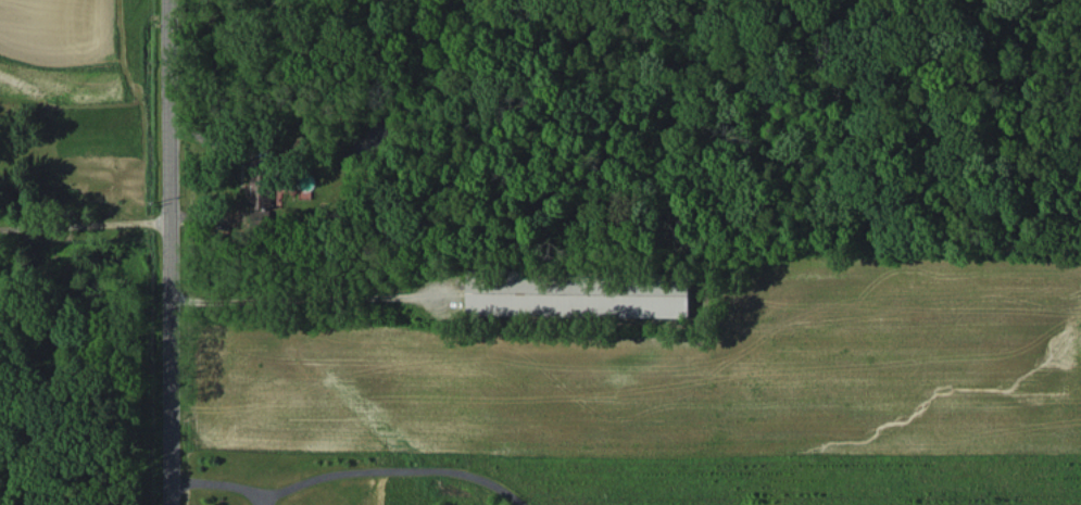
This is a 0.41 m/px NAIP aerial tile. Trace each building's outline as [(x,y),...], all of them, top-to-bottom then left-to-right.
[(268,227),(269,209),(271,209),(271,172),(252,172),(251,227),(268,227)]
